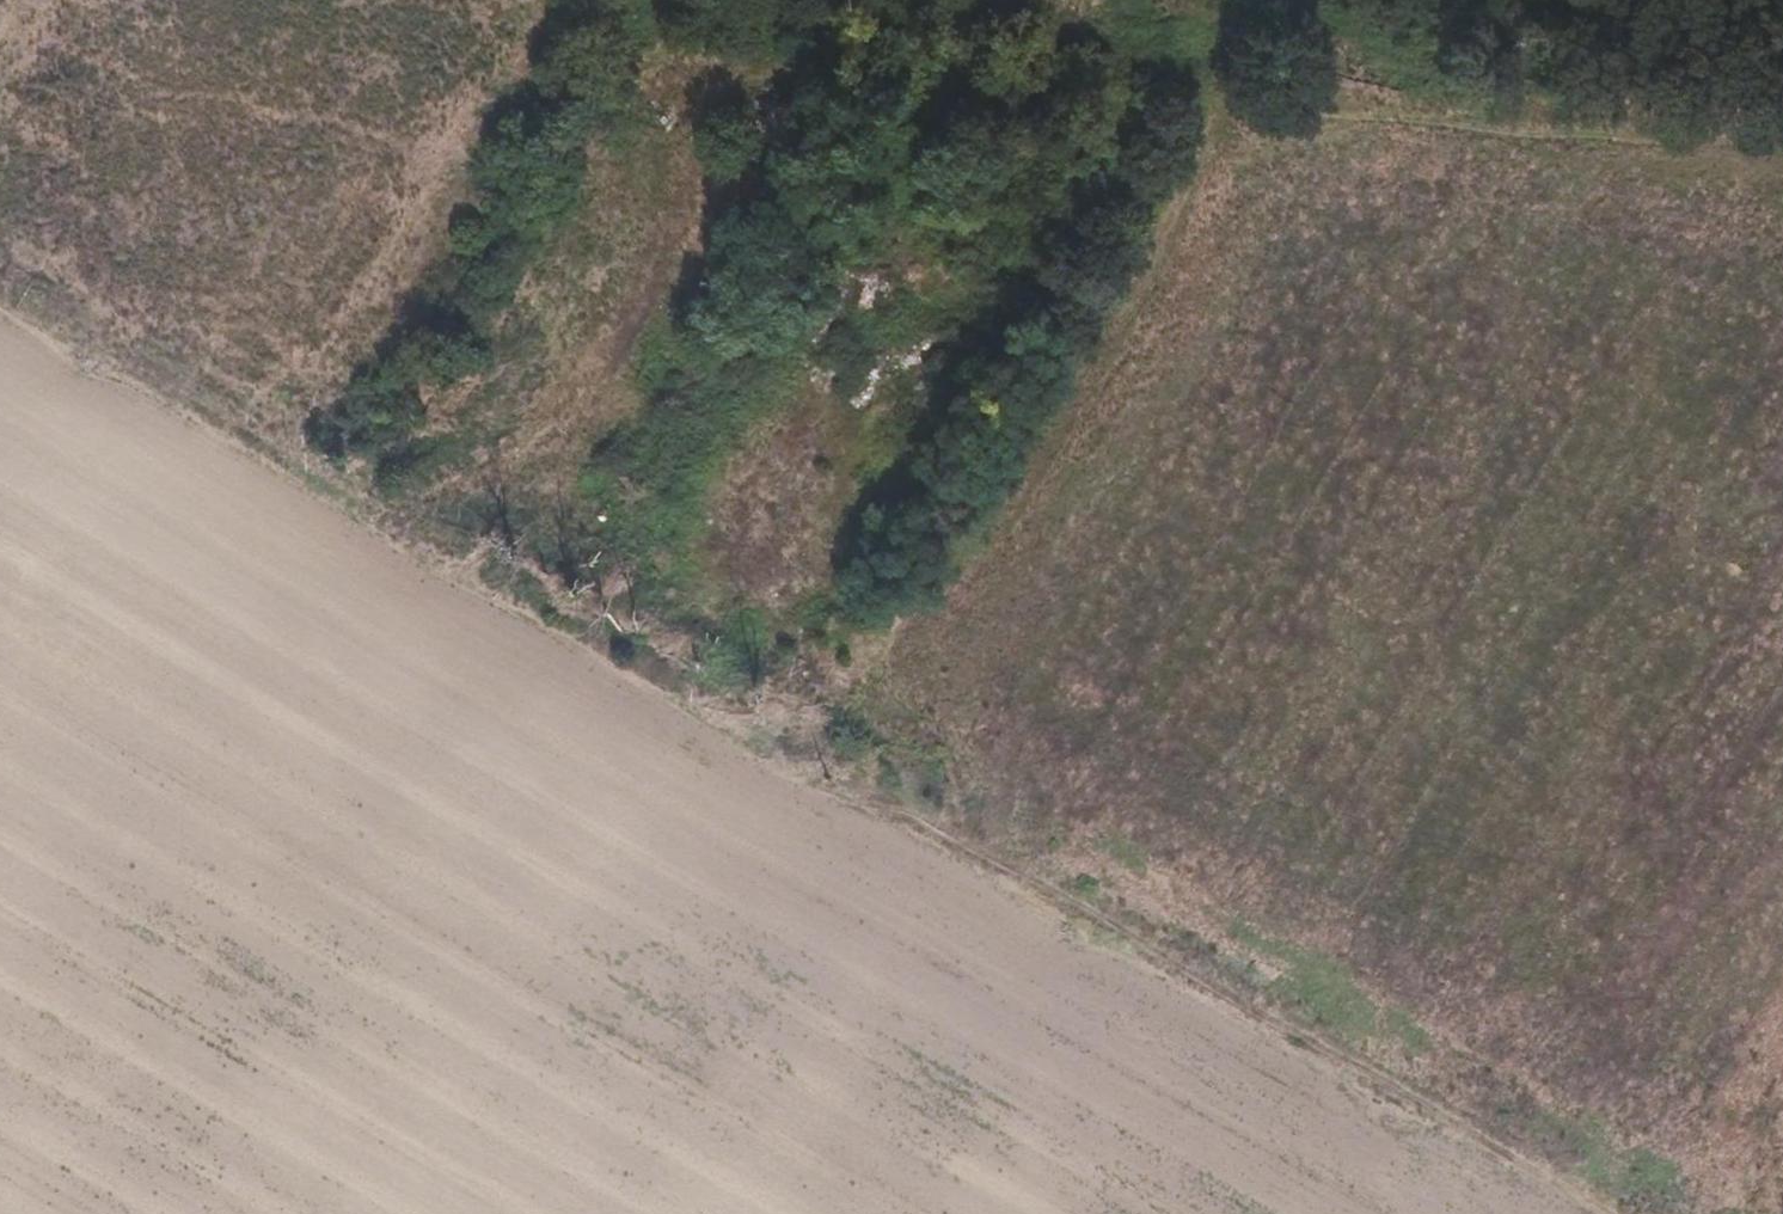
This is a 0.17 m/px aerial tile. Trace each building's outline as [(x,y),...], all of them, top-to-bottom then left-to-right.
[(811,61),(756,59),(756,84),(810,86),(811,61)] [(798,147),(799,112),(768,110),(766,145),(798,147)]
